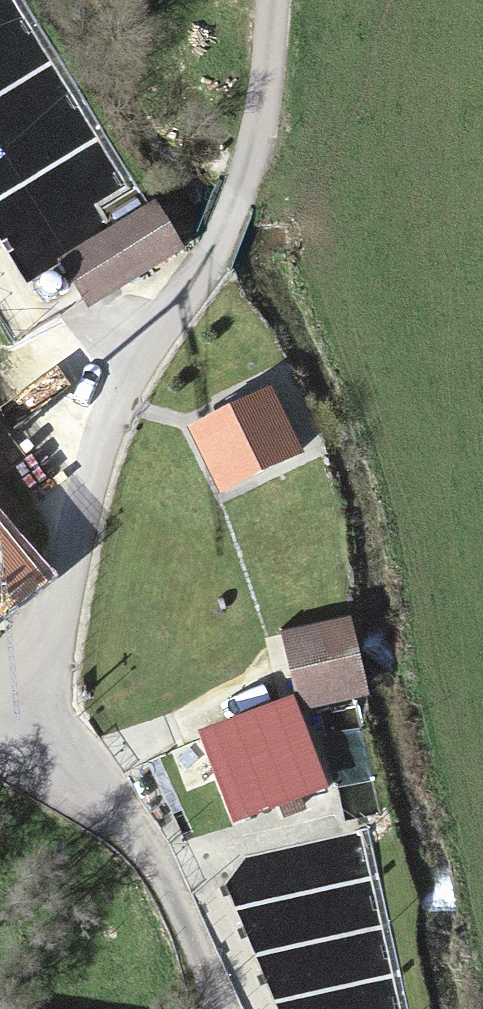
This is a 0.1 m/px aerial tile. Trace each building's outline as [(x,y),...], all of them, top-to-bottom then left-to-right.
[(182,252),(157,211),(59,271),(84,311),(182,252)] [(265,392),(212,420),(244,481),(297,453),(265,392)] [(0,578),(0,608),(15,597),(0,578)] [(353,622),(287,636),(302,703),(368,688),(353,622)] [(297,699),(196,735),(228,826),(330,790),(297,699)]
